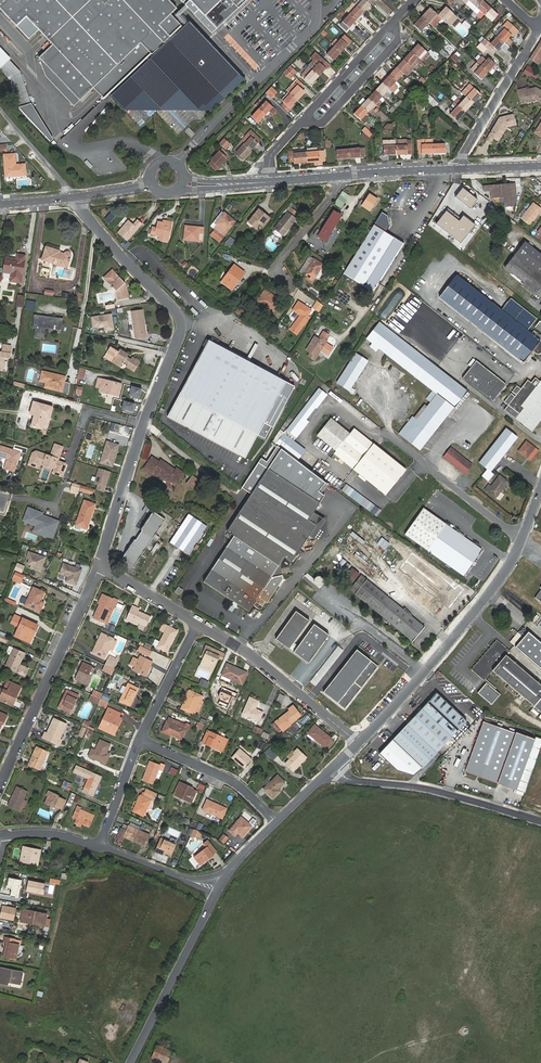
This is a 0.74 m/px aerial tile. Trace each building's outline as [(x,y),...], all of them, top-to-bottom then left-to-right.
[(140,43),(152,55),(170,37),(159,26),(177,9),(168,0),(0,0),(0,9),(16,26),(27,17),(93,88),(140,43)] [(214,27),(244,0),(189,0),(214,27)] [(371,5),(365,0),(358,0),(354,4),(364,13),(371,5)] [(483,1),(482,0),(470,0),(466,4),(473,11),(477,8),(483,1)] [(484,15),(491,8),(483,1),(477,8),(481,12),(479,14),(483,17),(484,15)] [(357,21),(364,13),(354,4),(347,12),(349,14),(357,21)] [(432,20),(437,14),(430,8),(422,16),(429,23),(433,27),(436,23),(432,20)] [(446,8),(438,15),(450,26),(457,18),(446,8)] [(492,22),(498,15),(491,8),(484,15),(492,22)] [(357,21),(349,14),(342,22),(349,29),(357,21)] [(421,32),(429,23),(422,16),(414,25),(421,32)] [(513,37),(518,31),(507,22),(505,24),(502,20),(499,24),(504,29),(497,36),(504,43),(509,38),(511,35),(513,37)] [(170,37),(152,55),(109,96),(139,127),(156,113),(177,135),(194,121),(200,120),(242,80),(188,21),(170,37)] [(464,21),(461,25),(467,30),(470,27),(464,21)] [(496,35),(503,29),(501,27),(494,33),(496,35)] [(220,33),(224,37),(229,32),(225,28),(220,33)] [(506,51),(509,47),(507,45),(504,43),(497,36),(490,44),(484,39),(481,43),(487,49),(493,54),(497,51),(501,47),(506,51)] [(509,38),(504,43),(507,45),(509,47),(513,42),(509,38)] [(341,53),(348,45),(341,39),(334,47),(341,53)] [(530,58),(539,64),(540,60),(540,41),(530,58)] [(487,49),(481,43),(477,47),(483,53),(487,49)] [(411,52),(421,61),(422,62),(429,54),(436,60),(439,57),(438,56),(433,52),(430,50),(428,53),(418,44),(411,52)] [(334,61),(341,53),(334,47),(327,54),(334,61)] [(446,58),(449,55),(442,49),(439,52),(446,58)] [(10,60),(0,50),(0,69),(10,60)] [(319,77),(330,65),(316,52),(311,58),(313,61),(308,66),(312,70),(319,77)] [(411,52),(404,59),(414,68),(421,61),(411,52)] [(454,54),(451,57),(456,63),(459,60),(454,54)] [(488,72),(495,64),(488,58),(486,60),(482,57),(477,62),(481,65),(488,72)] [(407,77),(414,69),(414,68),(404,59),(397,67),(404,74),(407,77)] [(0,69),(0,70),(8,78),(16,108),(30,103),(21,72),(10,60),(0,69)] [(294,75),(297,72),(292,68),(295,65),(293,63),(287,69),(294,75)] [(488,72),(481,65),(474,73),(481,80),(488,72)] [(524,72),(530,76),(534,70),(528,66),(524,72)] [(404,74),(397,67),(389,75),(396,81),(404,74)] [(290,79),(294,75),(287,69),(284,74),(290,79)] [(312,84),(319,77),(312,70),(305,78),(312,84)] [(394,84),(396,81),(389,75),(382,83),(389,89),(394,93),(398,88),(394,84)] [(293,82),(301,89),(305,85),(297,78),(293,82)] [(297,100),(304,93),(301,89),(293,82),(286,90),(290,94),(297,100)] [(389,90),(389,89),(382,83),(375,90),(382,97),(383,96),(386,99),(392,93),(389,90)] [(473,104),(481,95),(474,88),(470,85),(462,94),(466,97),(473,104)] [(271,87),(266,93),(272,99),(278,92),(271,87)] [(536,88),(527,90),(526,88),(518,90),(521,104),(530,102),(529,100),(534,99),(540,103),(540,91),(536,88)] [(379,100),(382,97),(375,90),(368,98),(375,105),(378,108),(382,103),(379,100)] [(297,100),(290,94),(283,102),(284,102),(290,108),(294,104),(297,100)] [(465,113),(473,104),(466,97),(461,102),(458,106),(465,113)] [(371,109),(375,105),(368,98),(366,101),(363,98),(358,103),(361,106),(368,112),(371,109)] [(400,104),(402,102),(400,100),(397,103),(396,102),(392,106),(393,106),(395,109),(400,104)] [(277,111),(273,108),(266,101),(259,109),(266,115),(269,112),(270,112),(273,115),(277,111)] [(290,108),(284,102),(281,106),(288,113),(295,105),(294,104),(290,108)] [(363,123),(371,115),(368,112),(361,106),(354,114),(363,123)] [(457,121),(465,113),(458,106),(450,114),(457,121)] [(259,123),(266,115),(259,109),(252,117),(259,123)] [(516,125),(513,114),(500,118),(487,139),(491,142),(494,138),(496,135),(500,138),(507,127),(516,125)] [(365,127),(362,131),(363,132),(369,138),(373,134),(365,127)] [(244,145),(251,151),(258,143),(251,137),(254,134),(251,131),(241,142),(244,145)] [(369,138),(363,132),(361,136),(366,141),(370,140),(369,138)] [(258,143),(261,140),(254,134),(251,137),(258,143)] [(224,138),(219,144),(225,150),(230,144),(224,138)] [(395,155),(395,140),(383,141),(383,156),(395,155)] [(407,154),(412,154),(411,140),(407,141),(407,140),(395,140),(395,155),(407,155),(407,154)] [(433,154),(433,144),(433,140),(418,140),(418,154),(433,154)] [(234,150),(237,152),(244,145),(241,142),(234,150)] [(433,154),(445,154),(445,144),(433,144),(433,154)] [(251,151),(244,145),(237,152),(244,159),(251,151)] [(361,158),(360,148),(348,149),(349,159),(361,158)] [(349,159),(348,149),(336,150),(337,160),(349,159)] [(307,163),(306,153),(294,154),(294,151),(289,152),(290,162),(295,162),(295,164),(307,163)] [(325,161),(324,151),(306,153),(307,163),(325,161)] [(221,163),(222,163),(227,158),(220,152),(211,161),(212,161),(209,164),(216,170),(219,167),(218,166),(221,163)] [(16,165),(15,154),(4,155),(6,177),(26,175),(25,164),(16,165)] [(516,196),(515,184),(484,187),(484,191),(491,190),(492,198),(504,197),(505,207),(513,206),(515,200),(514,196),(516,196)] [(349,196),(343,192),(335,204),(341,208),(349,196)] [(377,199),(370,194),(362,206),(369,211),(377,199)] [(294,211),(297,207),(292,202),(285,211),(287,213),(291,208),(294,211)] [(521,218),(529,224),(534,218),(534,219),(540,211),(540,209),(533,203),(521,218)] [(293,217),(297,213),(296,212),(294,211),(291,208),(287,213),(275,229),(279,232),(282,235),(283,235),(296,219),(293,217)] [(248,222),(256,228),(259,224),(263,226),(270,218),(259,209),(248,222)] [(215,229),(211,235),(219,242),(235,221),(224,213),(222,211),(210,226),(214,229),(214,228),(215,229)] [(335,223),(337,224),(341,216),(334,211),(321,232),(317,229),(314,235),(317,238),(318,237),(325,241),(331,232),(330,232),(335,223)] [(109,223),(116,215),(113,212),(105,220),(109,223)] [(373,292),(403,244),(386,233),(390,226),(388,216),(382,213),(374,225),(343,274),(373,292)] [(142,224),(137,220),(133,225),(128,221),(118,232),(127,240),(142,224)] [(153,227),(151,234),(158,236),(169,238),(172,222),(164,220),(163,222),(158,221),(157,228),(153,227)] [(202,242),(203,228),(186,226),(184,240),(202,242)] [(540,296),(540,255),(525,242),(505,268),(524,283),(534,290),(537,293),(540,296)] [(46,247),(42,260),(67,268),(71,256),(71,255),(70,254),(70,253),(69,252),(67,252),(66,252),(65,253),(64,254),(59,252),(60,251),(46,247)] [(21,283),(25,256),(17,255),(17,260),(6,258),(3,277),(11,278),(10,281),(21,283)] [(312,280),(313,280),(323,265),(309,256),(302,268),(306,271),(304,275),(305,275),(304,277),(311,282),(312,280)] [(238,281),(245,272),(234,265),(221,282),(230,289),(236,282),(235,281),(237,279),(238,281)] [(109,279),(113,283),(110,285),(116,291),(118,300),(128,298),(125,283),(112,270),(106,276),(109,279)] [(536,332),(534,336),(527,331),(537,319),(511,298),(501,310),(456,275),(439,297),(523,362),(532,351),(536,354),(538,355),(539,355),(540,354),(540,336),(536,332)] [(104,278),(110,285),(113,283),(109,279),(106,276),(104,278)] [(535,295),(537,293),(534,290),(524,283),(522,286),(535,295)] [(264,308),(272,314),(281,302),(265,289),(257,300),(264,306),(265,304),(267,305),(264,308)] [(16,307),(23,308),(24,297),(18,296),(16,307)] [(27,300),(26,308),(35,309),(36,302),(27,300)] [(317,301),(312,308),(319,312),(323,305),(317,301)] [(307,320),(306,319),(311,310),(298,302),(293,310),(301,315),(290,330),(297,334),(307,320)] [(191,307),(189,309),(195,315),(197,313),(191,307)] [(245,316),(242,314),(245,311),(239,307),(234,313),(242,319),(245,316)] [(277,309),(274,313),(279,317),(283,313),(277,309)] [(131,311),(136,339),(147,338),(142,310),(131,311)] [(63,319),(43,316),(43,318),(41,318),(41,316),(35,315),(33,328),(36,328),(34,337),(44,338),(45,327),(55,329),(56,327),(62,328),(63,319)] [(455,408),(468,392),(380,322),(366,339),(372,343),(370,347),(376,352),(379,348),(432,391),(426,399),(431,402),(427,407),(424,405),(414,418),(412,417),(399,434),(420,450),(454,407),(455,408)] [(327,339),(321,336),(319,339),(315,337),(306,350),(310,353),(308,356),(314,360),(327,339)] [(295,386),(208,340),(168,416),(245,458),(258,434),(265,438),(271,426),(273,427),(295,386)] [(3,368),(5,356),(9,357),(11,345),(4,344),(3,351),(0,351),(0,368),(3,368)] [(126,367),(134,372),(140,362),(132,357),(131,359),(127,357),(128,355),(120,349),(119,352),(110,347),(104,357),(120,367),(124,362),(128,364),(126,367)] [(356,354),(337,383),(349,390),(367,361),(356,354)] [(462,378),(492,401),(506,384),(476,360),(462,378)] [(87,370),(79,369),(78,379),(85,380),(87,370)] [(56,374),(43,370),(40,380),(46,382),(51,383),(50,388),(62,391),(66,377),(60,375),(57,376),(56,374)] [(98,378),(96,387),(100,388),(100,390),(109,392),(109,394),(119,396),(121,384),(98,378)] [(540,381),(540,382),(535,378),(531,383),(528,380),(508,405),(519,414),(517,417),(532,428),(540,417),(540,381)] [(127,396),(138,399),(141,389),(130,386),(127,396)] [(319,389),(287,429),(295,436),(307,421),(306,420),(315,408),(317,408),(327,395),(319,389)] [(340,400),(347,405),(345,407),(355,415),(358,411),(341,398),(340,400)] [(120,410),(133,413),(134,403),(121,401),(120,410)] [(38,403),(32,426),(47,431),(54,408),(38,403)] [(405,469),(354,428),(350,434),(331,418),(317,435),(330,445),(331,444),(338,449),(334,454),(385,495),(405,469)] [(489,480),(493,474),(490,472),(517,437),(506,429),(479,463),(487,469),(482,475),(489,480)] [(284,434),(276,445),(297,461),(305,450),(284,434)] [(112,466),(118,445),(107,442),(100,463),(112,466)] [(519,451),(531,461),(538,451),(526,442),(519,451)] [(152,445),(146,443),(141,458),(147,461),(152,445)] [(33,454),(29,464),(34,466),(35,464),(39,465),(39,463),(55,469),(58,470),(60,471),(62,472),(65,464),(58,461),(63,447),(55,444),(51,456),(36,451),(33,454)] [(3,457),(4,456),(8,457),(4,469),(14,471),(20,452),(0,446),(0,457),(3,457)] [(466,473),(472,465),(451,448),(444,457),(461,471),(462,470),(466,473)] [(177,468),(175,470),(160,460),(159,462),(152,457),(145,468),(152,474),(154,472),(168,482),(169,480),(177,484),(184,473),(177,468)] [(97,490),(104,492),(110,472),(99,468),(94,484),(98,485),(97,490)] [(234,536),(204,581),(249,611),(279,566),(287,570),(306,540),(311,534),(303,529),(308,521),(320,504),(268,470),(227,531),(234,536)] [(491,487),(488,485),(485,490),(496,498),(508,482),(500,476),(491,487)] [(196,483),(190,478),(184,486),(190,491),(196,483)] [(72,489),(74,484),(72,483),(70,490),(78,492),(79,491),(72,489)] [(80,491),(92,495),(94,489),(81,486),(80,491)] [(93,508),(94,504),(84,500),(76,525),(76,526),(80,527),(81,527),(86,529),(90,517),(91,518),(94,509),(93,508)] [(42,513),(29,508),(24,519),(29,523),(36,526),(42,528),(39,534),(44,535),(45,538),(47,537),(52,539),(59,522),(41,515),(42,513)] [(464,576),(482,549),(423,508),(405,535),(464,576)] [(121,560),(133,568),(166,520),(153,511),(140,531),(142,531),(135,541),(134,540),(121,560)] [(170,542),(188,554),(206,526),(189,514),(170,542)] [(319,528),(308,521),(303,529),(311,534),(306,540),(310,542),(319,528)] [(370,530),(365,539),(372,543),(377,534),(370,530)] [(366,545),(368,542),(355,533),(353,536),(366,545)] [(31,568),(40,571),(45,557),(28,552),(26,558),(29,559),(28,564),(32,565),(31,568)] [(355,554),(352,558),(365,568),(368,564),(355,554)] [(342,559),(336,566),(340,569),(346,561),(342,559)] [(17,563),(14,569),(21,573),(24,567),(17,563)] [(435,617),(457,585),(425,563),(413,580),(423,587),(428,580),(440,588),(433,597),(421,588),(412,601),(435,617)] [(66,581),(76,585),(81,570),(63,564),(60,574),(68,576),(66,581)] [(340,582),(348,588),(360,574),(352,568),(340,582)] [(12,580),(20,584),(24,576),(16,572),(12,580)] [(412,641),(424,627),(361,576),(350,590),(412,641)] [(180,595),(183,590),(178,587),(175,592),(180,595)] [(33,588),(28,599),(22,597),(20,602),(40,611),(44,602),(41,601),(44,593),(33,588)] [(113,599),(104,595),(96,612),(93,618),(107,624),(110,618),(106,616),(110,607),(114,608),(118,600),(114,598),(113,599)] [(139,608),(132,605),(125,620),(138,625),(139,623),(146,626),(151,617),(138,611),(139,608)] [(106,616),(110,618),(114,608),(110,607),(106,616)] [(310,621),(296,611),(276,639),(289,649),(290,648),(294,643),(310,621)] [(35,631),(38,625),(15,615),(11,623),(19,627),(15,636),(30,643),(32,637),(31,637),(34,631),(35,631)] [(163,624),(160,630),(165,632),(157,647),(167,652),(177,631),(163,624)] [(294,652),(308,663),(329,635),(314,624),(298,646),(294,651),(294,652)] [(540,669),(540,643),(528,632),(515,646),(540,669)] [(521,636),(518,633),(510,642),(514,645),(521,636)] [(103,634),(100,640),(99,640),(93,653),(104,659),(109,648),(113,639),(103,634)] [(497,640),(472,670),(484,680),(492,671),(540,713),(540,685),(506,655),(509,651),(497,640)] [(290,648),(294,651),(298,646),(294,643),(290,648)] [(151,651),(140,646),(138,651),(149,656),(151,651)] [(204,650),(207,651),(200,666),(212,672),(218,657),(219,656),(217,656),(219,652),(206,646),(204,650)] [(338,646),(310,682),(316,686),(344,651),(338,646)] [(16,672),(25,653),(14,648),(5,667),(16,672)] [(323,693),(345,710),(378,667),(357,651),(323,693)] [(105,665),(115,669),(121,657),(117,655),(116,659),(109,656),(105,665)] [(137,663),(134,670),(145,676),(152,661),(141,656),(137,663)] [(134,670),(137,663),(132,660),(129,668),(134,670)] [(83,663),(75,679),(87,685),(95,668),(83,663)] [(247,673),(227,664),(222,675),(242,684),(247,673)] [(105,665),(103,670),(112,675),(115,669),(105,665)] [(25,676),(28,669),(21,666),(18,673),(25,676)] [(12,706),(21,687),(8,681),(3,690),(0,688),(0,700),(12,706)] [(500,694),(486,682),(477,693),(492,705),(500,694)] [(120,692),(123,693),(120,701),(130,706),(138,688),(128,683),(126,687),(123,685),(120,692)] [(92,695),(101,699),(103,694),(94,690),(92,695)] [(196,710),(199,712),(203,702),(201,700),(202,696),(190,690),(186,697),(189,698),(183,710),(194,714),(196,710)] [(69,691),(61,708),(70,713),(78,695),(69,691)] [(438,752),(467,721),(436,693),(407,724),(438,752)] [(281,704),(285,696),(279,694),(275,701),(281,704)] [(89,700),(99,704),(101,699),(92,695),(91,695),(89,700)] [(255,709),(258,701),(250,698),(243,714),(258,720),(262,712),(255,709)] [(101,699),(99,704),(106,707),(108,702),(101,699)] [(289,709),(290,710),(276,721),(282,730),(300,715),(293,706),(289,709)] [(112,734),(116,725),(117,726),(121,718),(118,717),(120,713),(109,708),(107,712),(109,713),(102,729),(112,734)] [(303,725),(310,719),(306,714),(299,721),(303,725)] [(171,734),(181,739),(185,730),(188,731),(191,725),(186,723),(185,725),(183,729),(176,725),(177,722),(178,721),(168,717),(162,731),(171,736),(171,734)] [(66,724),(54,719),(47,733),(45,733),(43,737),(59,745),(61,740),(59,739),(66,724)] [(90,722),(84,720),(82,725),(88,728),(90,722)] [(533,769),(540,744),(540,739),(536,737),(535,739),(516,732),(515,733),(483,721),(465,771),(517,789),(525,766),(533,769)] [(438,752),(407,724),(392,740),(423,768),(438,752)] [(315,725),(308,733),(325,747),(331,739),(315,725)] [(84,737),(89,739),(93,731),(88,728),(84,737)] [(213,746),(222,750),(227,739),(208,731),(202,742),(212,747),(213,746)] [(335,742),(331,739),(325,747),(328,749),(335,742)] [(100,740),(95,751),(92,749),(89,756),(105,764),(108,757),(105,755),(110,745),(100,740)] [(40,769),(48,752),(36,747),(28,764),(40,769)] [(265,753),(273,760),(277,755),(270,748),(265,753)] [(232,757),(244,768),(252,760),(239,749),(232,757)] [(290,759),(285,764),(293,771),(306,758),(297,749),(293,753),(292,751),(287,756),(290,759)] [(160,765),(150,762),(143,780),(153,784),(156,775),(158,769),(162,771),(164,765),(160,764),(160,765)] [(89,778),(83,791),(93,795),(101,777),(77,766),(74,772),(89,778)] [(277,775),(264,789),(273,798),(280,791),(278,789),(284,782),(277,775)] [(71,785),(64,781),(61,788),(68,791),(71,785)] [(192,789),(192,788),(179,782),(174,795),(191,802),(196,791),(192,789)] [(27,791),(17,786),(8,806),(18,811),(27,791)] [(49,796),(48,798),(47,798),(45,803),(50,805),(51,804),(58,807),(59,805),(63,807),(66,801),(57,797),(58,795),(48,791),(47,795),(49,796)] [(143,796),(140,795),(133,811),(143,816),(147,808),(151,800),(153,801),(155,797),(153,796),(146,793),(145,792),(143,796)] [(71,807),(76,795),(71,793),(66,804),(71,807)] [(222,818),(226,809),(207,800),(203,809),(222,818)] [(76,820),(90,826),(94,815),(80,809),(81,808),(77,806),(72,817),(76,818),(76,820)] [(241,817),(229,831),(235,836),(238,832),(242,836),(251,826),(241,817)] [(117,839),(122,841),(124,837),(145,846),(149,835),(128,826),(126,831),(121,829),(117,839)] [(199,831),(194,829),(191,836),(193,837),(195,836),(199,838),(201,834),(198,832),(199,831)] [(223,834),(219,839),(223,843),(228,838),(223,834)] [(175,845),(161,838),(155,851),(163,854),(163,852),(171,855),(175,845)] [(213,854),(216,851),(208,840),(204,843),(207,847),(194,857),(200,865),(213,854)] [(23,847),(22,850),(25,851),(23,860),(31,862),(31,863),(38,865),(41,850),(23,847)] [(22,880),(9,878),(7,888),(11,889),(10,896),(19,897),(22,880)] [(26,891),(43,894),(45,884),(28,880),(26,891)] [(0,918),(13,920),(16,908),(2,906),(0,918)] [(44,926),(47,914),(23,909),(21,920),(32,922),(31,923),(44,926)] [(19,945),(14,944),(15,939),(5,937),(4,942),(6,943),(4,957),(16,959),(19,945)] [(22,972),(1,968),(0,973),(0,983),(8,984),(8,982),(20,984),(22,972)] [(156,1044),(151,1057),(165,1062),(167,1062),(172,1051),(156,1044)]
